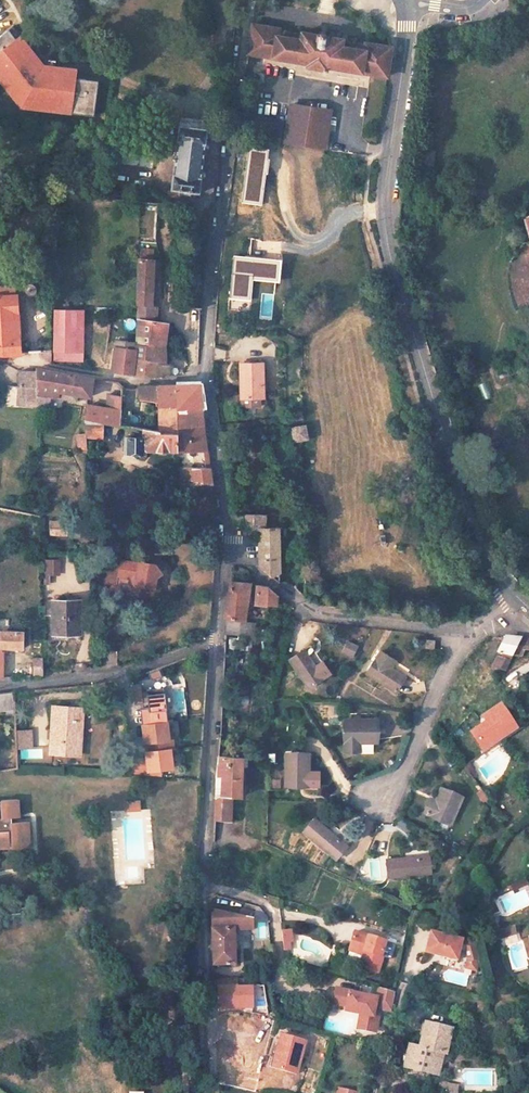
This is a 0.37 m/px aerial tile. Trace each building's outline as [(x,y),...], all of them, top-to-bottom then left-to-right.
[(279,29),(251,25),(248,55),(307,64),(307,67),(325,70),(326,67),(386,77),(391,47),(366,43),(365,45),(341,41),(341,39),(327,37),(327,36),(317,34),(317,35),(301,33),(301,35),(279,31),(279,29)] [(12,26),(0,36),(0,81),(9,92),(13,88),(24,102),(38,103),(38,109),(78,114),(78,108),(94,110),(97,87),(85,85),(86,80),(75,78),(76,69),(54,67),(42,65),(12,26)] [(13,88),(9,92),(21,107),(38,109),(38,103),(24,102),(13,88)] [(284,144),(305,148),(311,108),(313,109),(314,105),(306,104),(306,107),(290,105),(284,144)] [(311,108),(305,148),(325,151),(330,111),(313,109),(311,108)] [(172,190),(199,193),(207,129),(179,125),(172,190)] [(104,163),(153,169),(154,155),(115,150),(115,152),(105,151),(104,163)] [(278,165),(249,162),(245,204),(274,207),(278,165)] [(153,259),(154,251),(139,250),(139,258),(153,259)] [(153,292),(153,278),(153,259),(139,258),(137,292),(139,292),(138,308),(138,319),(153,321),(154,312),(154,307),(154,305),(152,304),(153,292)] [(268,267),(239,264),(235,306),(264,309),(268,267)] [(32,284),(30,283),(28,284),(26,285),(25,286),(24,288),(25,290),(26,292),(27,294),(29,294),(31,294),(33,293),(34,292),(35,290),(35,287),(34,285),(32,284)] [(0,285),(0,354),(4,354),(19,353),(18,329),(17,329),(17,322),(15,284),(0,285)] [(82,361),(83,311),(54,310),(54,361),(82,361)] [(168,323),(164,322),(153,321),(138,319),(137,330),(136,345),(160,348),(162,333),(167,333),(168,323)] [(136,349),(134,349),(134,343),(116,341),(115,346),(112,371),(133,374),(136,349)] [(161,364),(160,348),(136,345),(136,349),(133,374),(154,377),(154,378),(155,378),(168,376),(169,365),(161,364)] [(49,361),(51,362),(51,349),(39,350),(40,354),(41,356),(42,358),(44,359),(46,361),(49,361)] [(241,362),(241,397),(241,405),(258,405),(260,405),(260,397),(260,383),(263,382),(263,362),(241,362)] [(503,362),(493,367),(500,382),(510,378),(503,362)] [(92,382),(93,378),(36,368),(36,372),(19,371),(19,386),(7,386),(6,404),(17,405),(17,404),(18,399),(31,400),(31,405),(31,406),(50,407),(51,396),(59,397),(58,391),(77,395),(90,397),(92,386),(92,382)] [(110,382),(108,393),(122,395),(123,383),(110,382)] [(176,406),(179,407),(176,385),(158,385),(158,386),(159,406),(176,406)] [(179,407),(201,407),(199,385),(176,385),(179,407)] [(76,400),(77,395),(58,391),(59,397),(76,400)] [(119,426),(121,409),(113,408),(87,405),(85,420),(84,420),(102,423),(119,426)] [(177,431),(177,427),(176,406),(159,406),(159,429),(177,431)] [(203,425),(201,407),(179,407),(176,406),(177,427),(203,425)] [(142,415),(131,414),(132,411),(121,409),(119,426),(141,428),(142,415)] [(302,412),(290,413),(291,422),(302,420),(302,412)] [(86,437),(101,437),(102,423),(84,420),(85,434),(86,437)] [(181,450),(207,450),(203,425),(177,427),(177,431),(177,450),(177,454),(181,454),(181,450)] [(293,427),(295,439),(308,436),(306,425),(293,427)] [(177,450),(177,431),(159,429),(144,428),(144,437),(126,437),(125,452),(145,453),(145,450),(156,450),(177,450)] [(87,452),(86,437),(85,434),(76,435),(78,451),(87,452)] [(196,468),(177,468),(177,479),(196,482),(196,468)] [(196,482),(212,484),(209,468),(196,468),(196,482)] [(244,514),(232,512),(235,524),(243,524),(245,524),(244,514)] [(263,516),(244,514),(245,524),(243,524),(243,529),(260,530),(261,566),(278,582),(280,582),(277,529),(264,529),(263,516)] [(50,535),(65,535),(66,521),(50,521),(50,535)] [(60,575),(61,559),(46,558),(46,575),(60,575)] [(162,574),(155,564),(139,561),(139,563),(120,560),(118,576),(132,578),(131,584),(129,585),(128,594),(157,599),(159,589),(154,588),(156,578),(162,574)] [(305,572),(294,572),(293,587),(305,597),(305,572)] [(247,584),(231,582),(228,597),(226,611),(226,616),(224,629),(226,630),(238,631),(237,636),(254,639),(254,624),(242,622),(247,584)] [(268,588),(257,585),(255,604),(268,605),(276,606),(277,595),(268,588)] [(53,633),(80,633),(79,601),(77,600),(77,597),(68,598),(68,601),(52,601),(53,633)] [(24,631),(0,631),(0,652),(1,652),(1,647),(23,648),(24,631)] [(506,638),(498,652),(513,656),(517,649),(528,651),(528,640),(506,638)] [(437,640),(428,639),(427,648),(436,649),(437,640)] [(347,640),(342,653),(354,658),(359,645),(347,640)] [(290,661),(310,691),(324,681),(330,677),(311,647),(305,651),(290,661)] [(397,662),(383,652),(368,675),(397,694),(407,678),(393,669),(397,662)] [(510,663),(497,657),(491,667),(504,674),(510,663)] [(33,658),(33,675),(43,675),(42,658),(33,658)] [(159,669),(148,673),(151,681),(162,677),(159,669)] [(142,684),(133,685),(136,705),(144,704),(144,703),(149,702),(151,723),(169,721),(165,689),(147,691),(147,692),(143,692),(142,684)] [(0,695),(0,712),(13,711),(12,694),(0,695)] [(487,722),(505,710),(501,703),(482,716),(487,722)] [(82,710),(52,708),(50,731),(52,731),(50,751),(62,752),(62,755),(76,757),(78,733),(80,733),(82,710)] [(487,722),(471,733),(484,752),(518,729),(505,710),(487,722)] [(151,723),(143,724),(147,752),(172,749),(175,749),(174,738),(170,739),(168,721),(151,723)] [(378,721),(347,721),(347,755),(361,755),(361,743),(379,743),(378,721)] [(29,731),(14,732),(14,748),(30,747),(29,731)] [(172,749),(147,752),(148,759),(132,761),(133,775),(162,777),(161,770),(174,768),(172,749)] [(314,755),(290,754),(288,788),(312,789),(314,755)] [(243,758),(219,757),(218,768),(218,777),(224,778),(223,795),(217,798),(216,821),(230,822),(231,797),(242,798),(243,758)] [(471,761),(463,767),(472,779),(480,773),(471,761)] [(272,775),(273,788),(281,787),(280,775),(272,775)] [(465,797),(445,788),(438,804),(432,801),(427,813),(454,825),(465,797)] [(14,848),(14,850),(32,849),(31,832),(21,833),(19,799),(1,800),(1,803),(0,803),(0,849),(14,848)] [(126,807),(126,814),(130,814),(140,813),(140,806),(126,807)] [(350,850),(317,821),(305,835),(337,864),(350,850)] [(427,856),(385,860),(387,876),(429,872),(427,856)] [(254,920),(212,911),(214,966),(236,967),(236,933),(252,932),(255,932),(254,920)] [(512,927),(499,930),(501,938),(514,934),(512,927)] [(293,930),(284,931),(286,942),(291,941),(295,941),(293,930)] [(465,935),(433,930),(429,951),(461,957),(465,935)] [(387,943),(355,933),(351,948),(366,952),(365,956),(361,968),(380,973),(384,957),(383,957),(387,943)] [(265,986),(238,986),(218,986),(219,1008),(270,1010),(265,986)] [(397,993),(380,988),(378,999),(377,1009),(382,1010),(393,1011),(397,993)] [(362,997),(336,993),(334,1006),(348,1008),(348,1013),(362,1015),(367,1016),(366,1020),(369,1024),(379,1026),(382,1010),(377,1009),(378,999),(362,996),(362,997)] [(367,1016),(362,1015),(360,1030),(378,1033),(379,1026),(369,1024),(366,1020),(367,1016)] [(451,1025),(424,1020),(419,1045),(411,1043),(407,1061),(421,1064),(420,1069),(433,1071),(436,1060),(440,1060),(442,1059),(444,1050),(445,1050),(446,1044),(451,1025)] [(456,1026),(451,1025),(446,1044),(452,1045),(456,1026)] [(306,1042),(282,1035),(277,1053),(281,1054),(277,1070),(297,1076),(306,1042)] [(277,1053),(275,1052),(271,1068),(274,1069),(277,1070),(281,1054),(277,1053)] [(453,1084),(449,1091),(451,1092),(454,1092),(457,1087),(453,1084)]
